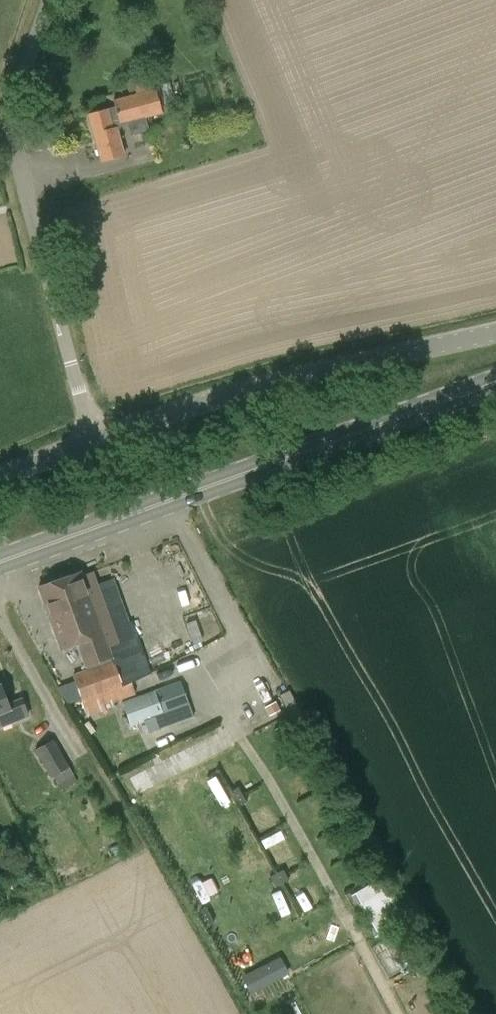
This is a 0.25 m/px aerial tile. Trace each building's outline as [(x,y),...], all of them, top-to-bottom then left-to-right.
[(114,107),(111,108),(88,114),(101,162),(124,156),(117,131),(122,124),(128,123),(130,132),(135,134),(148,130),(145,118),(163,113),(156,88),(150,90),(148,80),(134,84),(136,94),(113,101),(114,107)] [(126,623),(112,628),(91,572),(82,576),(81,572),(38,587),(61,650),(76,644),(85,667),(71,672),(74,681),(61,686),(69,703),(81,699),(87,718),(107,711),(107,710),(120,705),(118,702),(137,695),(133,683),(145,676),(126,623)] [(131,726),(187,705),(179,682),(122,702),(131,726)] [(8,704),(0,685),(0,727),(29,716),(23,699),(8,704)] [(34,749),(51,778),(53,776),(57,783),(73,774),(53,739),(34,749)] [(263,828),(275,822),(266,805),(254,811),(263,828)] [(242,852),(253,848),(239,812),(228,817),(242,852)] [(192,883),(198,901),(219,894),(213,876),(192,883)] [(351,891),(368,920),(386,910),(370,881),(351,891)] [(253,1007),(293,988),(278,955),(237,974),(253,1007)]
